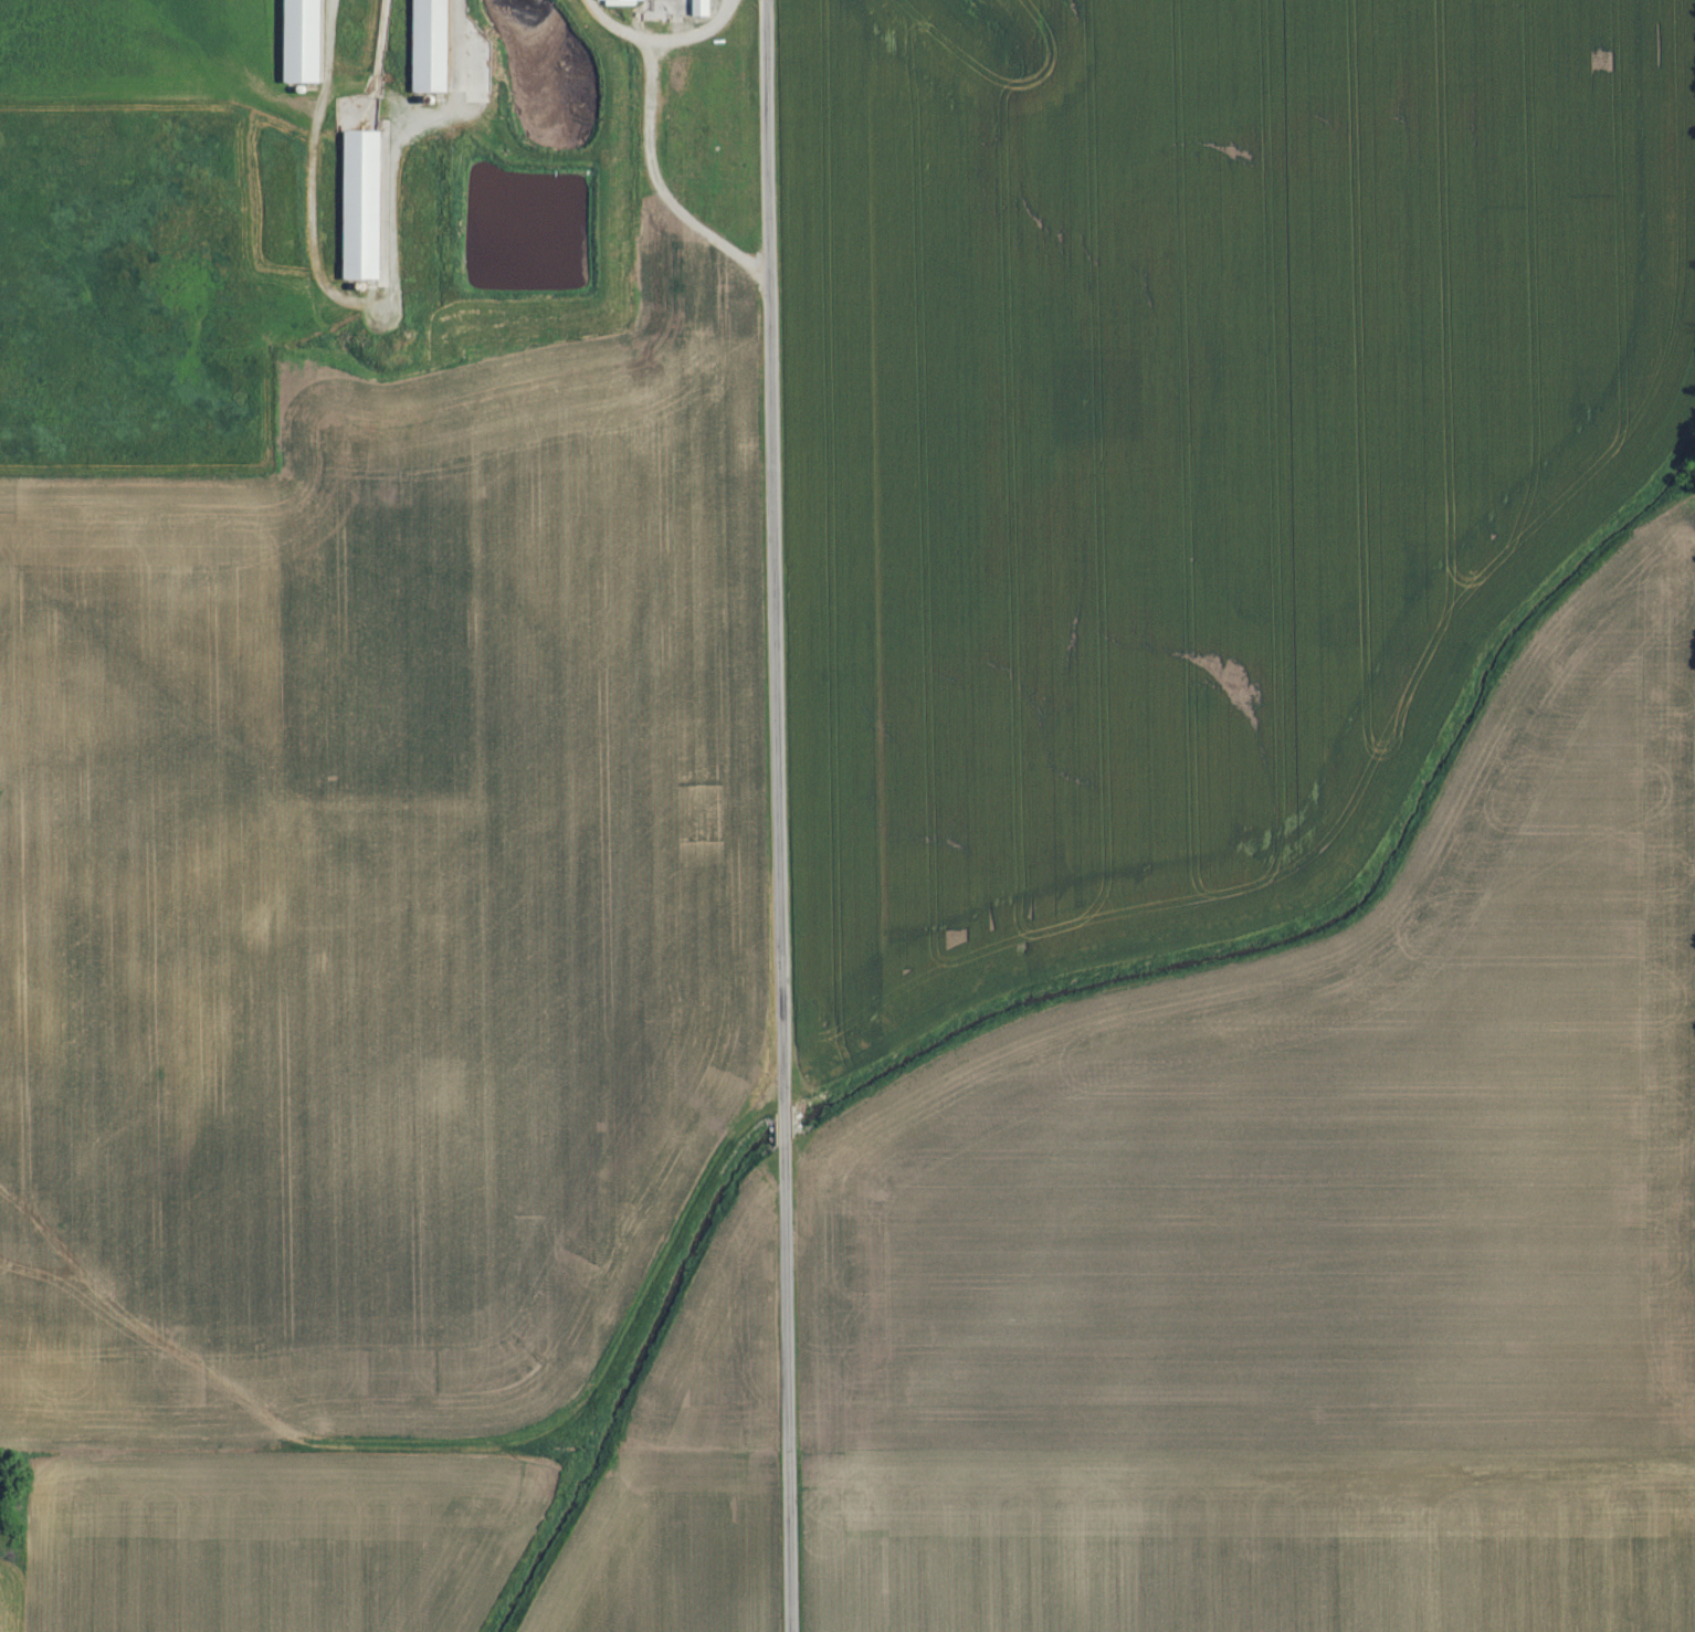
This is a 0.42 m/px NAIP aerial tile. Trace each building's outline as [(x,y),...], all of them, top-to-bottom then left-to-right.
[(323,83),(323,0),(286,0),(286,83),(323,83)] [(449,92),(450,0),(415,0),(414,92),(449,92)] [(694,16),(711,16),(711,0),(694,0),(694,16)] [(383,131),(346,131),(344,279),(381,280),(383,131)]
